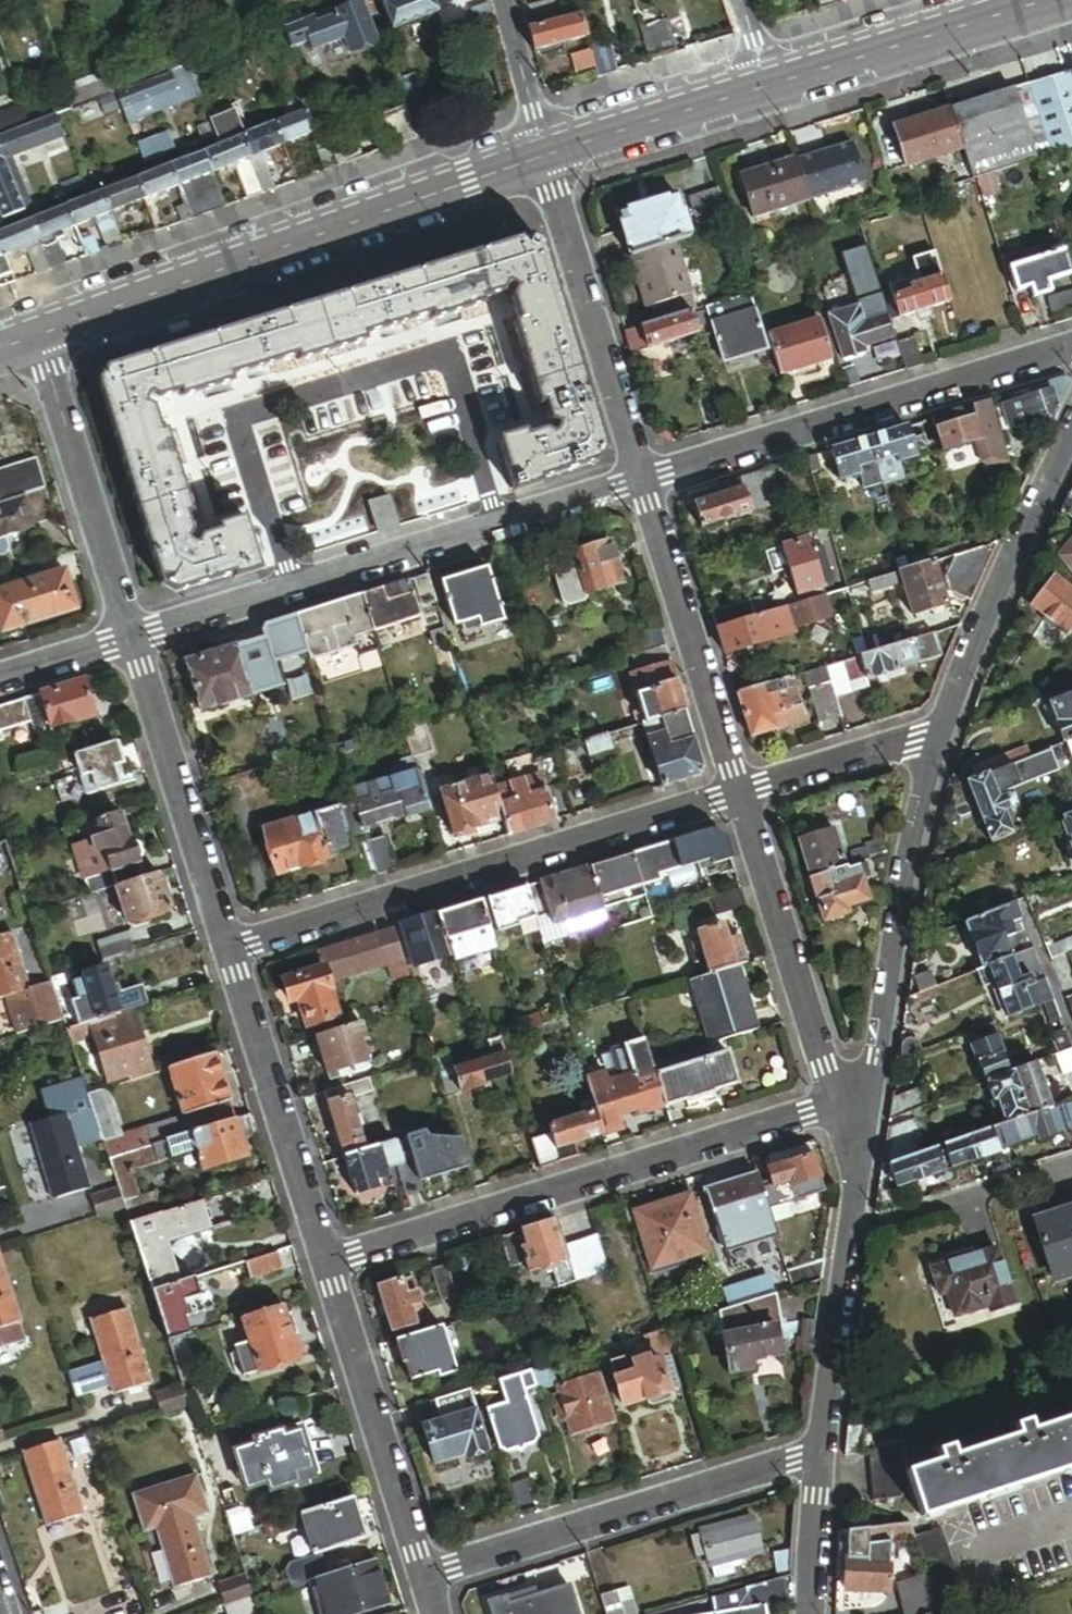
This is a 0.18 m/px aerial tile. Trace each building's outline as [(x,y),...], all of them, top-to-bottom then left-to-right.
[(279,24),(291,20),(285,0),(280,0),(271,3),(279,24)] [(361,1),(369,22),(372,29),(385,24),(381,14),(388,12),(395,31),(439,14),(433,0),(365,0),(361,1)] [(835,6),(833,0),(815,0),(818,11),(835,6)] [(369,22),(361,1),(286,29),(294,50),(310,45),(313,53),(346,41),(343,32),(369,22)] [(527,30),(560,22),(556,7),(555,2),(522,10),(527,30)] [(577,2),(556,7),(560,22),(580,17),(577,2)] [(527,30),(533,53),(586,40),(580,17),(560,22),(527,30)] [(648,63),(676,54),(666,21),(639,29),(648,63)] [(346,41),(350,53),(377,43),(372,29),(369,22),(343,32),(346,41)] [(596,80),(619,73),(612,43),(588,49),(596,80)] [(168,74),(188,67),(181,47),(162,54),(168,74)] [(297,60),(281,66),(301,117),(316,111),(297,60)] [(200,99),(188,67),(168,74),(169,75),(117,94),(132,130),(138,128),(137,124),(200,99)] [(1068,73),(1063,75),(1028,85),(1046,144),(1071,136),(1071,86),(1068,73)] [(71,112),(112,96),(107,81),(66,97),(71,112)] [(1034,160),(1049,155),(1046,144),(1028,85),(1013,90),(1034,160)] [(998,171),(1034,160),(1013,90),(976,101),(998,171)] [(976,178),(998,171),(976,101),(950,110),(963,150),(972,180),(976,178)] [(963,150),(950,110),(924,117),(937,158),(963,150)] [(329,171),(338,168),(316,111),(301,117),(276,126),(284,148),(315,136),(318,143),(329,171)] [(243,139),(244,139),(234,113),(210,123),(216,139),(220,148),(243,139)] [(29,127),(25,116),(0,126),(0,138),(29,127)] [(58,117),(29,127),(0,138),(0,155),(24,214),(30,212),(10,159),(66,137),(58,117)] [(937,158),(924,117),(897,126),(909,167),(937,158)] [(284,148),(276,126),(244,139),(243,139),(264,195),(274,191),(264,164),(267,163),(264,156),(284,148)] [(1071,148),(1071,136),(1046,144),(1049,155),(1071,148)] [(264,195),(243,139),(220,148),(206,154),(215,176),(235,169),(247,201),(264,195)] [(146,167),(174,155),(170,142),(141,154),(146,167)] [(318,143),(312,145),(323,174),(329,171),(318,143)] [(851,144),(795,160),(808,204),(863,185),(851,144)] [(215,176),(206,154),(171,168),(179,190),(185,206),(190,221),(226,208),(215,176)] [(0,155),(0,220),(1,223),(24,214),(0,155)] [(808,204),(795,160),(739,178),(753,221),(808,204)] [(179,190),(171,168),(136,181),(144,204),(179,190)] [(65,198),(87,189),(83,181),(61,190),(65,198)] [(144,204),(136,181),(103,195),(111,218),(144,204)] [(730,221),(720,191),(690,200),(699,230),(730,221)] [(111,218),(103,195),(67,209),(75,232),(94,224),(111,218)] [(675,244),(691,239),(678,199),(619,217),(632,257),(675,244)] [(182,224),(190,221),(185,206),(177,210),(182,224)] [(75,232),(67,209),(32,223),(49,271),(66,265),(57,243),(62,241),(61,237),(75,232)] [(121,246),(111,218),(94,224),(104,251),(121,246)] [(32,223),(0,235),(0,244),(6,259),(26,251),(36,276),(49,271),(32,223)] [(85,259),(96,254),(91,240),(79,244),(85,259)] [(597,465),(603,452),(555,289),(551,279),(543,250),(529,241),(107,371),(101,387),(162,589),(176,595),(233,578),(234,581),(260,573),(244,522),(219,530),(220,535),(201,540),(197,548),(194,548),(189,545),(188,543),(192,534),(187,517),(192,515),(168,433),(163,434),(155,410),(149,407),(147,405),(149,399),(152,398),(160,400),(178,394),(180,399),(231,384),(229,379),(295,359),(297,363),(355,346),(353,341),(429,318),(430,323),(481,307),(480,302),(503,296),(504,295),(509,287),(512,285),(518,289),(519,292),(514,300),(521,325),(515,327),(538,410),(546,407),(552,429),(556,431),(557,434),(553,441),(551,441),(544,437),(527,442),(525,437),(499,444),(515,494),(542,486),(540,482),(597,465)] [(0,244),(0,280),(12,276),(6,259),(0,244)] [(691,295),(675,244),(632,257),(653,325),(691,314),(686,297),(691,295)] [(891,322),(951,304),(935,253),(912,261),(918,279),(889,289),(892,300),(885,302),(891,322)] [(1071,279),(1064,256),(1009,273),(1016,295),(1028,292),(1031,301),(1050,296),(1047,286),(1071,279)] [(828,319),(858,309),(853,294),(824,303),(828,318),(828,319)] [(1051,316),(1071,310),(1071,295),(1047,303),(1051,316)] [(769,348),(753,298),(711,311),(715,324),(712,325),(723,363),(769,348)] [(864,325),(858,309),(828,319),(843,363),(864,355),(863,351),(891,342),(884,319),(864,325)] [(698,336),(691,314),(653,325),(631,332),(638,354),(698,336)] [(770,337),(783,378),(833,362),(820,321),(770,337)] [(906,373),(923,368),(914,340),(897,345),(906,373)] [(1044,388),(1046,395),(1004,408),(1010,431),(1039,422),(1060,416),(1071,390),(1071,386),(1064,382),(1044,388)] [(1010,462),(992,404),(972,410),(974,419),(981,442),(976,443),(982,465),(989,469),(1010,462)] [(964,421),(962,413),(932,422),(942,454),(976,443),(981,442),(974,419),(964,421)] [(1044,436),(1051,434),(1060,416),(1039,422),(1044,436)] [(919,460),(910,429),(870,441),(877,465),(880,475),(899,469),(898,466),(919,460)] [(877,465),(870,441),(832,453),(841,483),(859,478),(862,477),(859,470),(877,465)] [(821,471),(817,457),(807,460),(811,474),(821,471)] [(24,497),(25,497),(44,491),(35,462),(0,472),(0,504),(24,497)] [(880,475),(877,465),(859,470),(862,477),(859,478),(863,490),(883,484),(880,475)] [(777,508),(766,473),(687,497),(690,509),(697,507),(704,530),(777,508)] [(25,497),(34,527),(55,520),(46,490),(44,491),(25,497)] [(5,556),(8,551),(4,540),(35,530),(34,527),(25,497),(24,497),(0,504),(0,558),(5,556)] [(388,502),(368,508),(377,535),(396,529),(388,502)] [(765,556),(772,577),(789,572),(797,597),(823,589),(816,569),(826,566),(821,548),(811,551),(809,543),(765,556)] [(612,545),(554,563),(566,601),(572,605),(586,601),(588,595),(624,584),(612,545)] [(971,603),(998,546),(972,554),(910,573),(899,576),(868,585),(871,596),(903,587),(912,619),(946,609),(943,598),(948,596),(971,603)] [(899,576),(910,573),(905,557),(894,561),(899,576)] [(452,632),(460,630),(470,627),(473,636),(505,626),(488,573),(439,588),(452,632)] [(2,636),(78,613),(66,574),(0,594),(0,630),(2,636)] [(437,607),(427,578),(414,582),(422,611),(437,607)] [(1052,626),(1068,637),(1071,631),(1071,596),(1052,582),(1031,611),(1045,621),(1052,626)] [(362,598),(373,635),(418,621),(406,585),(362,598)] [(362,598),(297,619),(296,619),(308,656),(311,664),(356,649),(360,659),(379,654),(373,635),(362,598)] [(717,631),(756,619),(752,605),(713,616),(717,631)] [(796,634),(789,609),(756,619),(717,631),(725,655),(796,634)] [(960,630),(966,615),(951,610),(925,618),(931,639),(935,638),(960,630)] [(308,656),(296,619),(267,628),(263,635),(265,641),(267,640),(274,666),(308,656)] [(1048,631),(1052,626),(1045,621),(1041,626),(1048,631)] [(470,627),(460,630),(463,639),(473,636),(470,627)] [(448,643),(444,631),(430,636),(434,647),(448,643)] [(665,649),(659,631),(630,641),(635,658),(665,649)] [(865,644),(869,657),(891,651),(887,638),(865,644)] [(935,638),(931,639),(912,644),(917,662),(918,665),(941,658),(935,638)] [(866,655),(861,639),(851,642),(856,658),(866,655)] [(282,690),(274,666),(267,640),(265,641),(242,648),(242,647),(235,649),(236,651),(186,666),(201,715),(282,690)] [(917,662),(912,644),(891,651),(869,657),(867,658),(859,661),(865,681),(895,672),(894,669),(917,662)] [(671,668),(665,649),(635,658),(632,659),(638,678),(671,668)] [(865,681),(859,661),(827,670),(830,680),(836,698),(867,689),(865,681)] [(895,672),(918,665),(917,662),(894,669),(895,672)] [(685,715),(671,668),(638,678),(631,680),(635,693),(643,719),(646,727),(685,715)] [(826,672),(798,681),(800,689),(808,686),(828,680),(826,672)] [(798,681),(797,679),(738,697),(752,742),(811,724),(800,689),(798,681)] [(836,698),(830,680),(828,680),(808,686),(820,726),(842,719),(836,698)] [(86,685),(40,698),(50,730),(51,734),(96,720),(86,685)] [(1071,740),(1071,695),(1046,706),(1054,725),(1053,726),(1061,744),(1066,742),(1071,740)] [(50,730),(40,698),(27,702),(24,703),(31,726),(34,736),(40,738),(47,737),(50,730)] [(24,703),(0,710),(0,735),(31,726),(24,703)] [(703,772),(685,715),(646,727),(638,729),(658,793),(700,780),(703,772)] [(638,729),(646,727),(643,719),(636,722),(638,729)] [(434,755),(424,723),(403,730),(412,761),(413,761),(434,755)] [(612,752),(608,738),(585,745),(584,745),(589,759),(612,752)] [(121,767),(116,746),(73,759),(85,797),(118,788),(115,777),(112,769),(117,768),(121,767)] [(1030,756),(1026,748),(1005,756),(1008,765),(1030,756)] [(1004,767),(1008,765),(1005,756),(974,769),(977,778),(1004,767)] [(545,794),(566,787),(557,760),(536,766),(540,777),(508,787),(504,776),(491,780),(505,823),(510,839),(555,825),(545,794)] [(387,783),(352,795),(356,809),(364,834),(407,821),(408,823),(430,816),(416,774),(413,761),(412,761),(401,764),(387,783)] [(1008,779),(1004,767),(977,778),(966,782),(989,843),(1011,835),(1004,818),(1010,815),(1008,811),(1008,809),(1008,808),(1009,808),(1010,807),(1011,806),(1011,805),(1011,804),(1011,803),(1011,802),(1011,801),(1011,800),(1010,799),(1009,798),(1008,797),(1007,797),(1006,797),(1006,796),(1005,796),(1004,796),(1003,797),(999,785),(1007,782),(1008,779)] [(505,823),(491,780),(490,781),(442,795),(455,839),(460,838),(461,841),(476,836),(475,833),(505,823)] [(1010,789),(1007,782),(999,785),(1003,797),(1004,796),(1005,796),(1006,796),(1006,797),(1007,797),(1008,797),(1009,798),(1010,789)] [(850,792),(832,797),(843,831),(860,826),(850,792)] [(363,884),(378,879),(368,846),(364,834),(356,809),(342,813),(342,811),(268,833),(283,879),(355,857),(363,884)] [(1063,819),(1071,841),(1071,815),(1063,819)] [(121,816),(100,822),(103,833),(97,834),(99,843),(95,844),(99,857),(107,855),(117,889),(145,881),(140,863),(143,859),(140,849),(134,845),(133,842),(129,842),(121,816)] [(88,844),(73,848),(83,883),(86,882),(91,897),(116,889),(117,889),(107,855),(99,857),(95,844),(99,843),(97,834),(103,833),(100,822),(83,827),(88,844)] [(711,834),(633,858),(643,889),(661,884),(659,878),(711,862),(712,866),(731,861),(725,841),(711,834)] [(798,845),(810,881),(845,871),(834,834),(798,845)] [(378,879),(397,873),(386,840),(368,846),(378,879)] [(884,845),(867,851),(870,863),(888,858),(884,845)] [(851,858),(854,868),(866,864),(863,855),(851,858)] [(643,889),(633,858),(591,870),(605,912),(611,910),(607,900),(643,889)] [(845,871),(810,881),(823,926),(852,917),(849,908),(871,902),(865,881),(870,879),(867,869),(846,876),(845,871)] [(605,912),(591,870),(542,885),(541,886),(550,916),(564,912),(567,923),(605,912)] [(117,889),(116,889),(127,926),(136,929),(149,925),(151,919),(169,914),(159,877),(145,881),(117,889)] [(550,916),(541,886),(525,891),(535,921),(550,916)] [(535,921),(525,891),(488,902),(498,934),(518,928),(518,926),(535,921)] [(746,909),(741,891),(712,901),(717,918),(746,909)] [(1019,915),(1015,903),(963,923),(981,970),(986,968),(1012,958),(1003,935),(1013,931),(1008,919),(1019,915)] [(489,931),(481,904),(439,917),(447,944),(489,931)] [(570,934),(567,923),(564,912),(550,916),(535,921),(543,946),(568,939),(570,934)] [(1012,958),(1033,950),(1019,915),(1008,919),(1013,931),(1003,935),(1012,958)] [(447,944),(439,917),(400,929),(413,969),(451,958),(447,944)] [(708,971),(710,978),(736,970),(748,966),(740,941),(734,942),(729,944),(727,938),(724,928),(697,936),(698,940),(708,971)] [(408,978),(393,931),(316,954),(322,974),(325,973),(328,983),(386,966),(386,968),(389,967),(393,981),(408,978)] [(496,953),(489,931),(447,944),(451,958),(453,966),(496,953)] [(28,992),(11,934),(0,938),(0,1000),(28,992)] [(97,945),(103,964),(136,954),(130,935),(97,945)] [(1054,944),(1052,941),(1045,944),(1051,959),(1071,950),(1071,937),(1054,944)] [(697,975),(708,971),(698,940),(687,943),(697,975)] [(1018,975),(1039,966),(1033,950),(1012,958),(986,968),(992,985),(1006,1019),(1031,1009),(1027,997),(1018,975)] [(1048,989),(1039,966),(1018,975),(1027,997),(1048,989)] [(981,970),(974,973),(980,990),(992,985),(986,968),(981,970)] [(88,999),(95,1022),(118,1015),(113,998),(105,969),(82,976),(83,981),(73,984),(71,979),(62,981),(67,999),(76,997),(78,1002),(88,999)] [(736,970),(710,978),(691,984),(711,1049),(757,1035),(736,970)] [(937,985),(931,972),(915,978),(921,992),(937,985)] [(340,1021),(328,983),(325,973),(322,974),(285,986),(292,1009),(300,1007),(307,1031),(340,1021)] [(1041,1005),(1053,1000),(1048,989),(1027,997),(1031,1009),(1041,1005)] [(113,998),(118,1015),(146,1007),(141,990),(113,998)] [(934,996),(906,1007),(903,1024),(910,1026),(925,1022),(942,1015),(934,996)] [(1049,1026),(1061,1021),(1053,1000),(1041,1005),(1049,1026)] [(31,1010),(37,1030),(62,1023),(55,1003),(31,1010)] [(562,1011),(519,1023),(522,1034),(565,1021),(562,1011)] [(91,1030),(93,1036),(108,1085),(127,1079),(130,1080),(150,1074),(133,1015),(112,1021),(112,1023),(91,1030)] [(91,1030),(89,1024),(66,1031),(71,1045),(82,1042),(81,1040),(93,1036),(91,1030)] [(980,1041),(992,1037),(988,1026),(976,1030),(980,1041)] [(360,1027),(317,1040),(328,1077),(338,1073),(340,1081),(368,1073),(360,1046),(365,1044),(360,1027)] [(1056,1055),(1070,1050),(1071,1049),(1065,1033),(1049,1039),(1056,1055)] [(984,1084),(1008,1074),(1000,1053),(1002,1052),(996,1036),(992,1037),(980,1041),(967,1046),(973,1062),(975,1062),(984,1084)] [(898,1061),(921,1051),(917,1040),(909,1038),(901,1041),(898,1061)] [(511,1079),(500,1042),(487,1046),(491,1061),(450,1074),(458,1098),(482,1091),(482,1088),(511,1079)] [(652,1068),(644,1042),(622,1049),(631,1081),(654,1074),(652,1068)] [(1070,1050),(1056,1055),(1052,1057),(1061,1080),(1071,1075),(1071,1057),(1070,1050)] [(1005,1060),(1009,1071),(1031,1063),(1027,1052),(1005,1060)] [(656,1079),(665,1111),(686,1105),(688,1112),(716,1104),(714,1096),(737,1088),(727,1057),(656,1079)] [(236,1123),(217,1058),(160,1075),(163,1083),(172,1080),(183,1119),(175,1121),(180,1139),(236,1123)] [(450,1074),(446,1059),(434,1062),(434,1063),(446,1102),(458,1098),(450,1074)] [(1051,1108),(1034,1064),(1012,1073),(1029,1116),(1044,1111),(1051,1108)] [(1029,1116),(1012,1073),(1008,1074),(984,1084),(992,1104),(996,1102),(1004,1124),(1007,1123),(1029,1116)] [(664,1111),(665,1111),(656,1079),(654,1074),(631,1081),(608,1088),(588,1094),(591,1104),(602,1139),(623,1133),(619,1120),(644,1112),(645,1117),(664,1111)] [(608,1088),(605,1075),(584,1081),(588,1094),(608,1088)] [(358,1086),(325,1096),(345,1162),(367,1155),(356,1121),(350,1101),(355,1099),(361,1097),(358,1086)] [(119,1136),(105,1091),(88,1096),(109,1160),(177,1140),(180,1139),(175,1121),(119,1136)] [(362,1120),(355,1099),(350,1101),(356,1121),(362,1120)] [(1071,1101),(1051,1108),(1044,1111),(1052,1135),(1071,1128),(1071,1104),(1071,1101)] [(602,1139),(591,1104),(549,1117),(552,1128),(548,1129),(551,1137),(531,1143),(540,1173),(579,1161),(575,1148),(602,1139)] [(1052,1135),(1044,1111),(1029,1116),(1007,1123),(1014,1143),(1031,1137),(1033,1142),(1052,1135)] [(259,1138),(252,1118),(236,1123),(242,1143),(259,1138)] [(882,1167),(887,1165),(920,1154),(915,1138),(919,1137),(913,1119),(887,1129),(882,1167)] [(242,1143),(236,1123),(180,1139),(177,1140),(177,1142),(180,1154),(197,1149),(204,1173),(247,1161),(242,1143)] [(1014,1143),(1007,1123),(1004,1124),(990,1129),(997,1148),(1007,1145),(1014,1143)] [(49,1193),(63,1189),(75,1226),(124,1210),(126,1210),(113,1173),(85,1182),(68,1126),(32,1136),(49,1193)] [(997,1148),(990,1129),(942,1146),(942,1147),(949,1169),(966,1163),(998,1152),(997,1148)] [(468,1171),(459,1144),(452,1146),(453,1151),(446,1153),(439,1150),(429,1153),(425,1137),(408,1143),(414,1165),(420,1185),(468,1171)] [(132,1224),(158,1217),(150,1195),(134,1200),(124,1170),(180,1154),(177,1142),(111,1161),(132,1224)] [(414,1165),(408,1143),(379,1152),(386,1174),(398,1170),(413,1166),(414,1165)] [(995,1169),(998,1176),(1015,1170),(1007,1145),(997,1148),(998,1152),(1003,1166),(995,1169)] [(949,1169),(942,1147),(936,1149),(943,1171),(949,1169)] [(920,1154),(887,1165),(895,1187),(943,1171),(936,1149),(935,1149),(920,1154)] [(772,1190),(762,1192),(769,1215),(825,1199),(814,1160),(812,1160),(809,1150),(769,1162),(772,1172),(767,1174),(772,1190)] [(367,1155),(345,1162),(357,1199),(379,1192),(376,1183),(388,1180),(386,1174),(379,1152),(367,1155)] [(953,1180),(956,1189),(973,1184),(966,1163),(949,1169),(953,1180)] [(895,1187),(887,1165),(882,1167),(878,1194),(895,1187)] [(422,1194),(413,1166),(398,1170),(407,1199),(422,1194)] [(705,1195),(718,1236),(745,1228),(750,1243),(774,1237),(757,1180),(705,1195)] [(945,1182),(948,1192),(956,1189),(953,1180),(945,1182)] [(637,1218),(650,1262),(681,1252),(685,1262),(707,1255),(690,1201),(637,1218)] [(207,1234),(199,1206),(158,1217),(166,1246),(207,1234)] [(1056,1214),(1059,1222),(1071,1217),(1071,1209),(1056,1214)] [(1059,1222),(1056,1214),(1033,1222),(1051,1276),(1055,1275),(1071,1270),(1071,1217),(1059,1222)] [(166,1246),(158,1217),(132,1224),(131,1225),(153,1292),(185,1283),(181,1271),(174,1267),(167,1246),(166,1246)] [(564,1250),(556,1225),(500,1242),(510,1273),(526,1268),(529,1277),(551,1270),(558,1292),(575,1287),(564,1250)] [(745,1228),(718,1236),(722,1252),(750,1243),(745,1228)] [(597,1240),(564,1250),(575,1287),(609,1277),(597,1240)] [(958,1262),(973,1258),(970,1249),(955,1254),(958,1262)] [(995,1250),(973,1258),(958,1262),(929,1272),(938,1297),(946,1295),(954,1319),(988,1308),(990,1315),(1013,1308),(995,1250)] [(681,1252),(650,1262),(653,1273),(685,1262),(681,1252)] [(283,1272),(278,1256),(244,1266),(250,1282),(283,1272)] [(0,1263),(0,1351),(25,1342),(18,1324),(21,1323),(0,1263)] [(821,1284),(825,1263),(787,1275),(792,1293),(821,1284)] [(1071,1278),(1071,1270),(1055,1275),(1057,1283),(1071,1278)] [(457,1302),(448,1271),(432,1275),(441,1307),(457,1302)] [(194,1280),(185,1283),(153,1292),(169,1342),(189,1336),(184,1320),(187,1319),(182,1303),(199,1298),(194,1280)] [(379,1290),(393,1335),(424,1325),(411,1283),(402,1285),(401,1284),(379,1290)] [(1015,1314),(1013,1308),(990,1315),(988,1308),(954,1319),(946,1295),(938,1297),(931,1299),(944,1337),(1015,1314)] [(784,1328),(779,1297),(729,1313),(720,1316),(730,1375),(751,1372),(750,1363),(781,1358),(779,1347),(777,1331),(784,1329),(784,1328)] [(291,1341),(283,1309),(243,1321),(250,1345),(235,1349),(244,1378),(298,1363),(297,1361),(300,1357),(297,1343),(291,1341)] [(91,1323),(114,1397),(151,1385),(128,1312),(91,1323)] [(724,1338),(720,1316),(712,1319),(715,1339),(724,1338)] [(815,1341),(817,1322),(784,1328),(784,1329),(777,1331),(779,1347),(815,1341)] [(455,1376),(441,1331),(396,1345),(403,1369),(405,1369),(410,1384),(434,1377),(436,1382),(455,1376)] [(663,1335),(663,1334),(650,1338),(657,1362),(652,1363),(650,1355),(648,1354),(647,1350),(634,1354),(635,1359),(612,1366),(625,1408),(648,1401),(650,1407),(654,1408),(668,1404),(671,1398),(670,1394),(680,1392),(663,1335)] [(630,1343),(634,1354),(647,1350),(643,1339),(630,1343)] [(635,1359),(634,1354),(630,1343),(630,1342),(607,1349),(612,1365),(635,1359)] [(536,1391),(531,1374),(531,1375),(498,1385),(505,1408),(486,1414),(499,1454),(499,1455),(505,1458),(515,1455),(522,1457),(524,1452),(536,1448),(539,1440),(524,1394),(536,1391)] [(566,1423),(571,1437),(611,1424),(596,1378),(556,1390),(559,1400),(553,1401),(560,1425),(566,1423)] [(157,1396),(163,1415),(189,1407),(183,1387),(157,1396)] [(469,1394),(436,1404),(443,1425),(475,1416),(476,1415),(469,1394)] [(487,1456),(475,1416),(443,1425),(421,1432),(433,1469),(462,1461),(463,1463),(487,1456)] [(1025,1433),(1022,1423),(1011,1427),(1014,1437),(950,1459),(947,1449),(934,1454),(936,1459),(937,1463),(903,1475),(918,1519),(1071,1467),(1071,1417),(1025,1433)] [(234,1454),(246,1494),(267,1487),(270,1495),(300,1486),(297,1478),(314,1473),(302,1434),(286,1438),(284,1434),(254,1443),(255,1447),(234,1454)] [(83,1517),(60,1444),(23,1456),(48,1528),(83,1517)] [(894,1450),(867,1453),(870,1503),(899,1499),(894,1450)] [(152,1516),(157,1531),(175,1590),(211,1579),(193,1519),(208,1515),(197,1478),(128,1498),(135,1521),(152,1516)] [(520,1523),(537,1517),(528,1488),(511,1493),(520,1523)] [(239,1507),(234,1492),(223,1495),(228,1510),(239,1507)] [(354,1502),(301,1518),(303,1525),(313,1559),(366,1543),(354,1502)] [(227,1515),(234,1538),(253,1532),(248,1515),(242,1511),(227,1515)] [(139,1536),(157,1531),(152,1516),(135,1521),(139,1536)] [(301,1518),(271,1526),(275,1539),(291,1534),(289,1529),(303,1525),(301,1518)] [(698,1561),(709,1558),(712,1570),(714,1569),(741,1561),(763,1555),(754,1520),(702,1535),(703,1538),(692,1541),(698,1561)] [(877,1541),(912,1537),(908,1526),(868,1531),(868,1542),(877,1541)] [(938,1529),(912,1538),(926,1579),(929,1586),(954,1576),(938,1529)] [(868,1531),(841,1534),(841,1543),(868,1544),(868,1542),(868,1531)] [(877,1560),(877,1541),(868,1542),(868,1544),(869,1560),(877,1560)] [(869,1560),(868,1544),(841,1543),(844,1592),(890,1589),(889,1565),(877,1565),(877,1560),(869,1560)] [(781,1582),(791,1579),(792,1552),(777,1556),(781,1582)] [(741,1561),(714,1569),(718,1583),(737,1577),(735,1571),(744,1568),(741,1561)] [(312,1586),(320,1613),(367,1613),(387,1608),(374,1568),(312,1586)] [(226,1608),(253,1598),(246,1577),(220,1586),(226,1608)] [(792,1605),(793,1578),(791,1579),(781,1582),(751,1591),(753,1612),(765,1610),(792,1605)] [(938,1613),(934,1602),(929,1586),(926,1579),(899,1592),(906,1613),(936,1613),(938,1613)] [(751,1591),(719,1601),(722,1613),(743,1613),(753,1612),(751,1591)] [(505,1602),(486,1607),(487,1610),(489,1609),(491,1613),(576,1613),(569,1592),(538,1601),(508,1610),(505,1602)] [(535,1592),(505,1602),(508,1610),(538,1601),(535,1592)] [(602,1601),(603,1604),(605,1613),(635,1613),(634,1608),(622,1612),(619,1600),(618,1596),(602,1601)] [(622,1612),(634,1608),(630,1596),(619,1600),(622,1612)]
